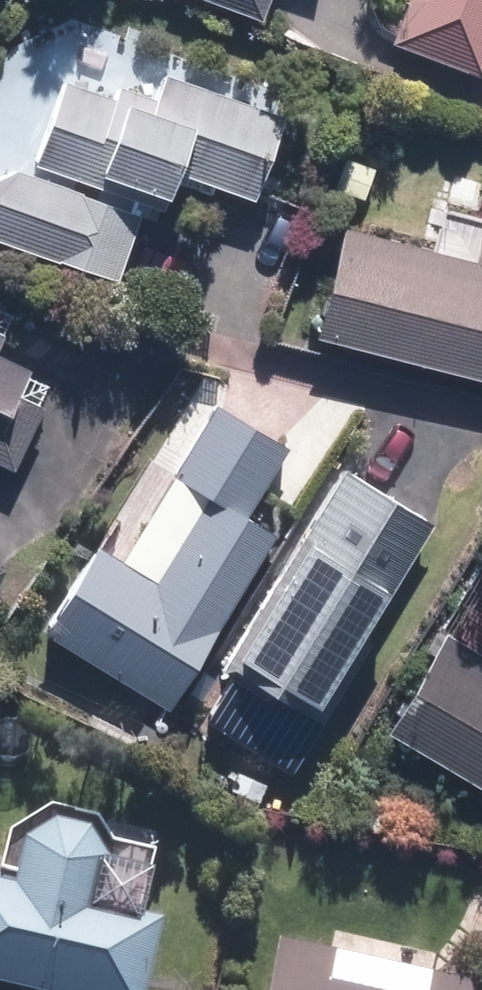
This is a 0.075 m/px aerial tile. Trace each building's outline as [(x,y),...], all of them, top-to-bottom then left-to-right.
[(254,22),(263,0),(194,0),(254,22)] [(389,43),(479,75),(481,67),(481,0),(404,0),(389,43)] [(10,174),(0,178),(0,252),(113,290),(133,230),(148,235),(167,177),(243,203),(272,118),(157,80),(147,111),(54,80),(21,178),(10,174)] [(302,343),(481,388),(481,205),(468,260),(332,225),(302,343)] [(9,314),(0,310),(0,332),(9,314)] [(4,470),(32,413),(12,404),(27,376),(0,362),(0,468),(4,470)] [(176,678),(266,541),(234,520),(276,455),(216,416),(114,572),(89,556),(59,602),(176,678)] [(427,526),(344,471),(221,659),(304,714),(427,526)] [(372,734),(481,805),(481,663),(437,633),(372,734)] [(99,848),(86,826),(33,816),(0,840),(0,989),(129,989),(156,859),(99,848)] [(329,956),(272,944),(262,989),(322,989),(329,956)] [(418,976),(415,989),(481,989),(418,976)]
